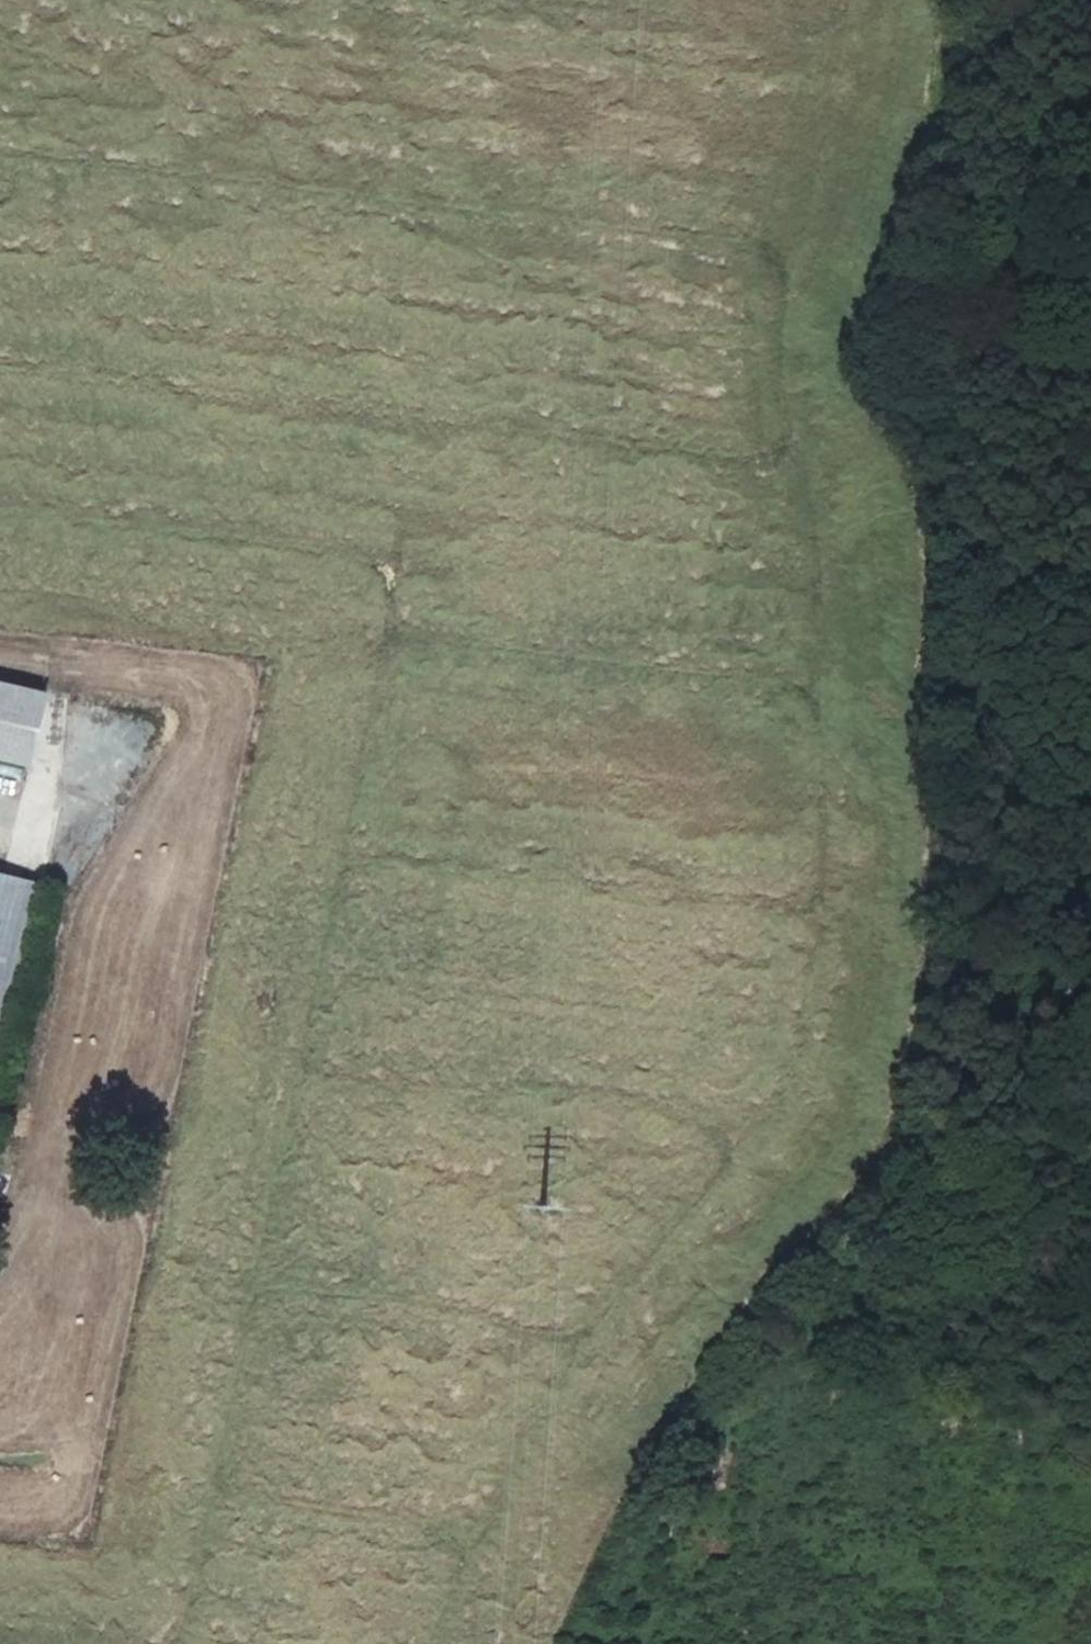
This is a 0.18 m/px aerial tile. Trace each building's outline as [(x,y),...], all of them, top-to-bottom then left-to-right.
[(41,700),(0,691),(0,768),(23,774),(41,700)] [(0,883),(0,962),(19,888),(0,883)] [(35,892),(19,888),(0,962),(0,1029),(35,892)]
